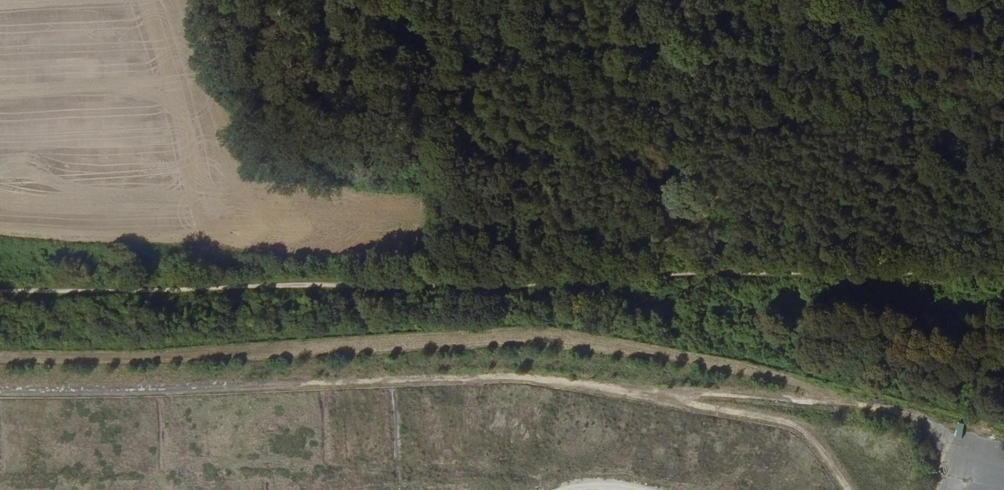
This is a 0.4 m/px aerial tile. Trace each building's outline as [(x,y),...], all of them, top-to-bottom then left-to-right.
[(958,424),(954,438),(960,440),(964,426),(958,424)] [(1003,451),(1003,450),(1003,443),(989,439),(987,447),(1003,451)]
